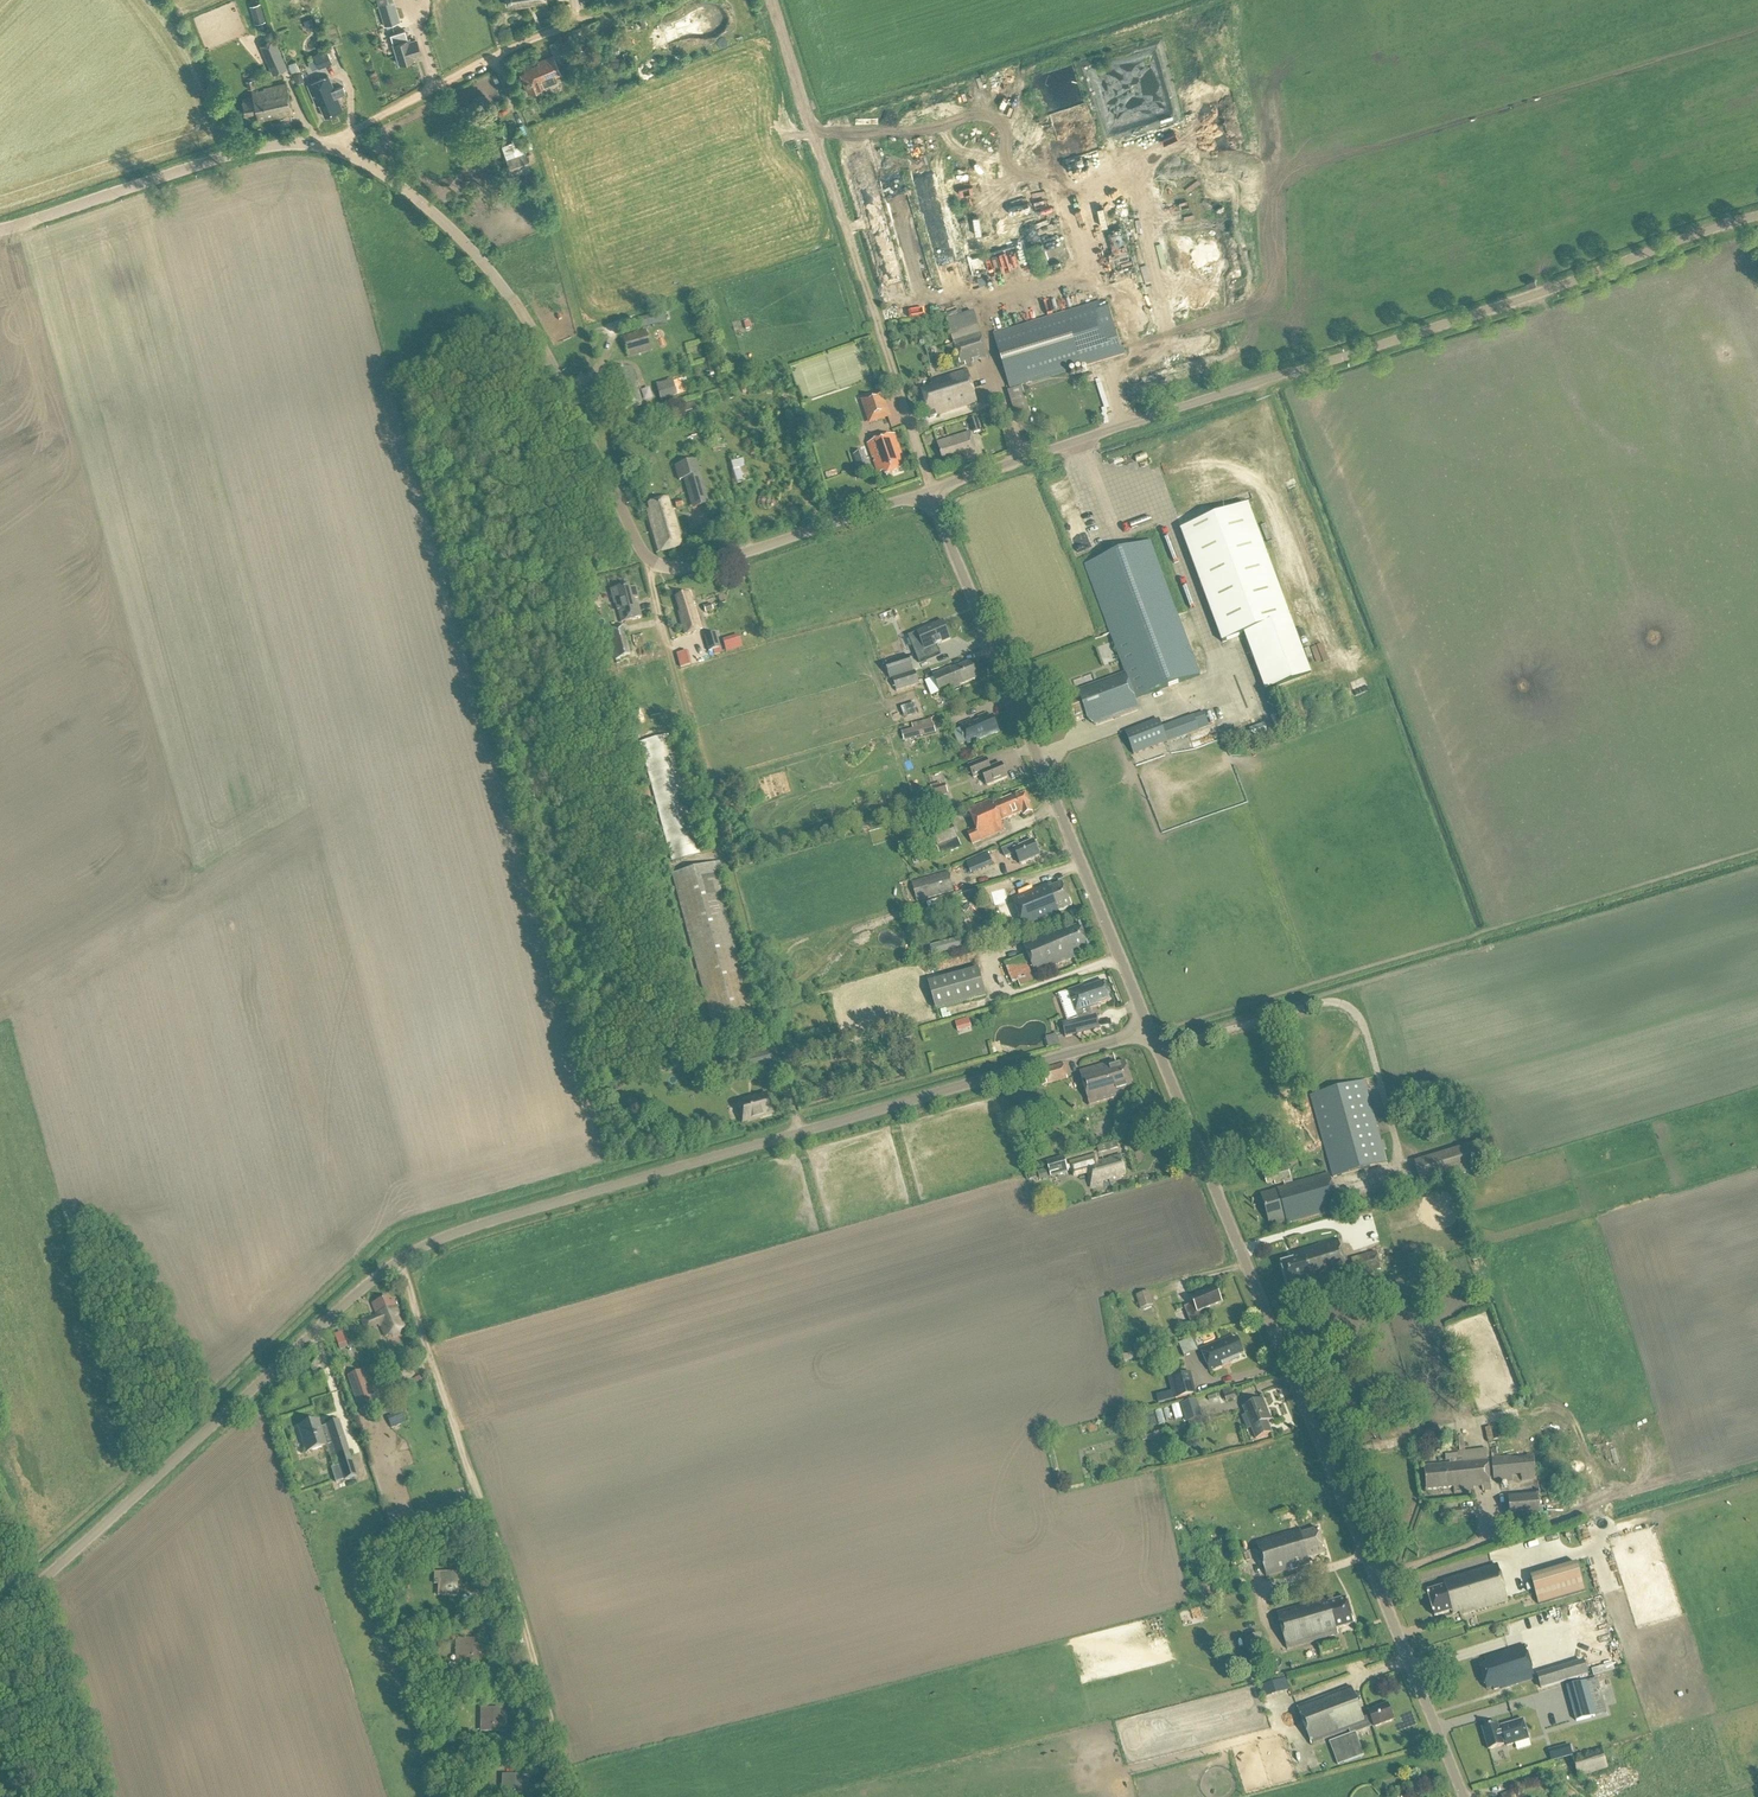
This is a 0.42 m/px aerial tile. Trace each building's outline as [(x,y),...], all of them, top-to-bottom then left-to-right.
[(377,2),(384,25),(400,20),(394,0),(384,0),(377,2)] [(262,10),(252,13),(255,23),(265,20),(262,10)] [(399,34),(410,30),(407,21),(396,24),(399,34)] [(563,41),(569,56),(589,47),(581,26),(566,31),(567,32),(569,38),(563,41)] [(275,38),(260,45),(272,74),(287,67),(275,38)] [(410,42),(409,38),(392,43),(399,64),(414,59),(412,55),(420,53),(416,40),(410,42)] [(563,41),(562,39),(549,44),(553,54),(537,60),(538,64),(532,66),(531,63),(522,67),(524,72),(520,73),(528,92),(543,86),(541,81),(560,73),(555,61),(569,56),(563,41)] [(313,55),(318,67),(332,62),(326,49),(313,55)] [(288,63),(292,72),(297,70),(294,61),(288,63)] [(301,81),(303,77),(299,70),(293,73),(297,83),(301,81)] [(334,90),(333,89),(327,75),(307,84),(316,105),(319,104),(324,117),(342,110),(336,96),(334,97),(332,91),(334,90)] [(248,88),(255,87),(254,79),(246,81),(248,88)] [(292,112),(286,83),(252,91),(253,97),(242,99),(245,114),(257,111),(258,120),(292,112)] [(530,169),(523,152),(504,159),(510,176),(530,169)] [(1066,315),(994,337),(1010,390),(1082,369),(1115,359),(1126,356),(1125,354),(1109,302),(1066,315)] [(639,331),(665,325),(662,314),(636,321),(639,331)] [(965,367),(989,360),(975,314),(947,323),(961,366),(965,365),(965,367)] [(627,360),(651,353),(644,332),(621,339),(627,360)] [(687,344),(689,352),(704,348),(702,340),(687,344)] [(615,396),(621,414),(642,408),(637,391),(634,391),(633,386),(635,385),(631,370),(612,376),(614,382),(611,383),(614,392),(617,391),(618,395),(615,396)] [(978,405),(969,373),(931,384),(934,389),(922,392),(929,416),(928,417),(930,420),(937,418),(937,417),(978,405)] [(677,397),(674,387),(657,391),(660,402),(677,397)] [(1028,388),(1022,390),(1025,398),(1031,396),(1028,388)] [(1017,422),(1031,417),(1025,398),(1022,390),(1022,389),(1008,393),(1017,422)] [(883,393),(860,401),(869,426),(892,418),(883,393)] [(693,403),(682,407),(685,415),(696,411),(697,411),(694,403),(693,403)] [(974,435),(981,433),(978,421),(971,423),(974,435)] [(978,457),(971,434),(952,440),(938,445),(943,463),(963,457),(964,461),(978,457)] [(906,470),(896,436),(867,446),(878,476),(884,475),(885,478),(906,470)] [(854,457),(859,472),(870,469),(865,453),(854,457)] [(738,462),(731,464),(737,484),(743,482),(738,462)] [(683,481),(692,511),(709,506),(696,463),(674,469),(678,483),(683,481)] [(669,513),(666,502),(647,507),(649,512),(643,514),(655,555),(683,547),(674,513),(669,513)] [(676,510),(683,508),(681,502),(674,503),(676,510)] [(1266,692),(1311,675),(1249,507),(1182,532),(1223,644),(1245,636),(1266,692)] [(1086,567),(1125,675),(1078,693),(1079,696),(1062,702),(1070,725),(1085,719),(1095,727),(1139,711),(1135,701),(1200,677),(1151,543),(1086,567)] [(629,591),(628,587),(610,592),(614,606),(616,605),(621,624),(641,619),(638,607),(634,608),(632,601),(639,599),(636,589),(629,591)] [(702,631),(690,593),(674,598),(679,613),(678,613),(685,636),(702,631)] [(705,614),(713,612),(711,605),(703,608),(705,614)] [(917,634),(908,637),(919,664),(923,662),(940,655),(937,647),(951,641),(943,623),(917,634)] [(606,628),(614,661),(630,657),(623,628),(617,625),(606,628)] [(715,635),(703,638),(707,653),(720,650),(715,635)] [(724,649),(736,645),(733,637),(722,641),(724,649)] [(910,657),(884,665),(889,681),(893,680),(914,673),(910,657)] [(978,680),(971,663),(952,671),(952,669),(933,677),(941,697),(961,688),(961,687),(978,680)] [(914,673),(893,680),(897,692),(919,685),(916,673),(914,673)] [(955,701),(963,698),(961,691),(952,695),(955,701)] [(1204,713),(1162,729),(1159,722),(1126,734),(1134,756),(1167,743),(1168,746),(1201,733),(1200,732),(1210,728),(1204,713)] [(988,720),(987,716),(978,720),(979,723),(974,725),(972,722),(960,727),(968,746),(1000,733),(994,718),(988,720)] [(913,730),(906,732),(908,742),(936,735),(934,725),(933,725),(932,721),(912,725),(913,730)] [(1250,731),(1254,742),(1269,736),(1265,725),(1250,731)] [(672,864),(699,856),(668,736),(640,743),(672,864)] [(969,766),(970,770),(974,780),(983,776),(987,788),(1007,780),(1002,765),(991,770),(987,759),(969,766)] [(945,786),(932,790),(934,800),(948,796),(945,786)] [(929,791),(918,794),(920,801),(931,798),(929,791)] [(1022,798),(1021,794),(994,805),(993,802),(968,812),(976,831),(968,834),(972,845),(1005,832),(1001,823),(1023,815),(1024,817),(1032,815),(1030,810),(1031,809),(1026,796),(1022,798)] [(953,801),(944,804),(946,810),(955,808),(953,801)] [(953,828),(933,836),(942,858),(962,850),(953,828)] [(1040,857),(1034,843),(1020,848),(1018,844),(1003,851),(1006,858),(1015,854),(1020,866),(1040,857)] [(914,867),(932,860),(930,854),(912,861),(914,867)] [(715,874),(722,873),(719,863),(673,875),(716,1036),(755,1025),(715,874)] [(976,884),(991,878),(986,865),(971,871),(976,884)] [(954,892),(948,873),(912,883),(913,889),(915,895),(917,903),(954,892)] [(1058,913),(1072,907),(1063,884),(1049,890),(1048,888),(1013,902),(1025,930),(1059,916),(1058,913)] [(1090,949),(1081,927),(1067,932),(1066,929),(1023,946),(1035,975),(1075,959),(1073,956),(1090,949)] [(1004,931),(986,937),(989,944),(996,943),(996,942),(1006,938),(1004,931)] [(986,945),(984,938),(983,933),(965,939),(968,950),(986,945)] [(1021,990),(1035,984),(1025,957),(1005,965),(1012,984),(1017,983),(1021,990)] [(936,1011),(987,997),(979,970),(928,983),(936,1011)] [(1084,990),(1083,987),(1068,992),(1078,1020),(1062,1024),(1065,1038),(1099,1030),(1096,1016),(1092,1017),(1090,1010),(1099,1008),(1100,1005),(1110,1001),(1104,984),(1084,990)] [(969,1020),(955,1024),(958,1033),(971,1029),(969,1020)] [(749,1073),(774,1069),(773,1057),(748,1061),(749,1073)] [(699,1075),(721,1069),(719,1061),(697,1066),(699,1075)] [(1134,1093),(1125,1062),(1116,1065),(1116,1064),(1112,1065),(1111,1063),(1080,1073),(1089,1106),(1134,1093)] [(1041,1070),(1043,1075),(1046,1086),(1067,1080),(1063,1064),(1041,1070)] [(1013,1084),(1016,1091),(1029,1086),(1027,1079),(1013,1084)] [(1364,1082),(1346,1087),(1311,1097),(1333,1179),(1387,1164),(1364,1082)] [(772,1116),(767,1096),(736,1104),(742,1125),(772,1116)] [(1423,1189),(1487,1169),(1479,1143),(1415,1163),(1423,1189)] [(1074,1180),(1088,1176),(1092,1189),(1122,1180),(1121,1177),(1127,1175),(1122,1157),(1099,1163),(1097,1155),(1069,1163),(1074,1180)] [(1050,1178),(1068,1173),(1064,1158),(1046,1163),(1050,1178)] [(1293,1185),(1288,1168),(1272,1172),(1272,1175),(1265,1177),(1267,1185),(1275,1183),(1275,1186),(1284,1183),(1285,1189),(1278,1191),(1262,1196),(1269,1224),(1276,1222),(1277,1225),(1287,1222),(1288,1225),(1339,1211),(1329,1175),(1293,1185)] [(1046,1172),(1039,1174),(1041,1182),(1049,1179),(1046,1172)] [(1349,1277),(1338,1240),(1292,1254),(1294,1261),(1282,1265),(1289,1291),(1302,1287),(1302,1288),(1312,1285),(1313,1288),(1349,1277)] [(1357,1279),(1381,1272),(1376,1253),(1351,1260),(1357,1279)] [(1221,1303),(1216,1290),(1207,1293),(1206,1292),(1197,1296),(1197,1297),(1192,1299),(1194,1304),(1184,1308),(1190,1323),(1201,1318),(1198,1313),(1221,1303)] [(1137,1297),(1140,1310),(1153,1307),(1150,1293),(1137,1297)] [(373,1317),(360,1322),(365,1335),(370,1333),(369,1331),(373,1329),(373,1331),(377,1330),(376,1328),(378,1327),(379,1329),(381,1328),(384,1337),(384,1338),(404,1330),(393,1302),(389,1304),(387,1299),(384,1300),(372,1305),(376,1315),(374,1316),(375,1317),(373,1318),(373,1317)] [(1184,1355),(1198,1349),(1193,1337),(1179,1342),(1184,1355)] [(1232,1338),(1201,1351),(1209,1372),(1223,1366),(1222,1364),(1229,1361),(1230,1364),(1240,1360),(1239,1357),(1244,1355),(1238,1340),(1233,1341),(1232,1338)] [(360,1372),(347,1377),(360,1412),(374,1407),(374,1406),(370,1397),(368,1398),(364,1387),(365,1386),(376,1382),(370,1368),(360,1372)] [(1173,1379),(1177,1400),(1197,1396),(1192,1375),(1173,1379)] [(1703,1386),(1683,1393),(1687,1405),(1707,1398),(1703,1386)] [(1223,1392),(1226,1404),(1236,1401),(1233,1389),(1223,1392)] [(1216,1394),(1207,1396),(1209,1402),(1217,1399),(1216,1394)] [(1197,1401),(1181,1406),(1186,1424),(1202,1419),(1197,1401)] [(1243,1409),(1246,1416),(1256,1440),(1272,1434),(1267,1423),(1271,1421),(1263,1401),(1243,1409)] [(318,1422),(297,1429),(305,1455),(332,1447),(337,1462),(349,1458),(338,1424),(321,1429),(318,1422)] [(1445,1454),(1446,1466),(1424,1468),(1427,1492),(1454,1489),(1455,1495),(1475,1493),(1475,1489),(1483,1488),(1483,1492),(1491,1491),(1487,1449),(1445,1454)] [(1143,1456),(1140,1461),(1146,1465),(1149,1460),(1143,1456)] [(1522,1482),(1537,1481),(1534,1457),(1511,1459),(1511,1457),(1491,1459),(1493,1479),(1497,1479),(1497,1480),(1500,1480),(1501,1484),(1513,1483),(1513,1478),(1521,1478),(1522,1482)] [(339,1468),(331,1471),(336,1485),(344,1483),(356,1479),(354,1473),(342,1477),(339,1468)] [(1541,1496),(1511,1497),(1513,1522),(1542,1520),(1541,1496)] [(1450,1511),(1450,1519),(1463,1518),(1462,1510),(1450,1511)] [(1326,1555),(1319,1530),(1301,1535),(1300,1532),(1294,1534),(1293,1532),(1257,1542),(1266,1577),(1311,1565),(1309,1560),(1326,1555)] [(1539,1606),(1585,1593),(1577,1564),(1531,1578),(1539,1606)] [(1461,1617),(1472,1613),(1497,1605),(1508,1602),(1498,1567),(1444,1583),(1446,1588),(1428,1593),(1436,1618),(1452,1613),(1453,1616),(1460,1614),(1461,1617)] [(442,1585),(442,1597),(456,1597),(457,1574),(445,1574),(435,1574),(434,1585),(442,1585)] [(1354,1625),(1346,1599),(1329,1604),(1324,1600),(1277,1614),(1287,1650),(1339,1635),(1337,1630),(1354,1625)] [(436,1640),(434,1631),(425,1633),(427,1642),(436,1640)] [(1249,1656),(1262,1653),(1257,1636),(1244,1640),(1249,1656)] [(478,1664),(478,1641),(466,1641),(456,1640),(456,1648),(459,1648),(459,1663),(464,1663),(478,1664)] [(1334,1654),(1334,1652),(1341,1650),(1339,1640),(1330,1643),(1330,1641),(1318,1644),(1322,1658),(1334,1654)] [(1535,1680),(1525,1646),(1484,1659),(1486,1665),(1480,1667),(1487,1691),(1493,1689),(1494,1692),(1502,1689),(1502,1691),(1535,1680)] [(1535,1674),(1540,1688),(1587,1674),(1583,1660),(1535,1674)] [(1595,1712),(1606,1709),(1598,1679),(1567,1687),(1576,1723),(1596,1717),(1595,1712)] [(1352,1688),(1298,1709),(1312,1745),(1349,1731),(1351,1735),(1329,1744),(1338,1767),(1365,1757),(1356,1734),(1374,1727),(1374,1728),(1394,1720),(1388,1705),(1367,1713),(1368,1715),(1363,1717),(1352,1688)] [(491,1692),(482,1692),(482,1702),(491,1702),(491,1692)] [(480,1732),(485,1732),(499,1733),(499,1726),(506,1726),(507,1717),(499,1717),(500,1710),(480,1709),(480,1732)] [(1503,1730),(1500,1731),(1498,1724),(1482,1729),(1489,1751),(1504,1747),(1504,1743),(1506,1743),(1507,1747),(1530,1741),(1524,1721),(1502,1727),(1503,1730)] [(1572,1760),(1578,1779),(1609,1770),(1603,1751),(1572,1760)] [(482,1763),(474,1765),(476,1772),(484,1769),(482,1763)] [(520,1777),(502,1776),(501,1796),(520,1796),(520,1777)]
